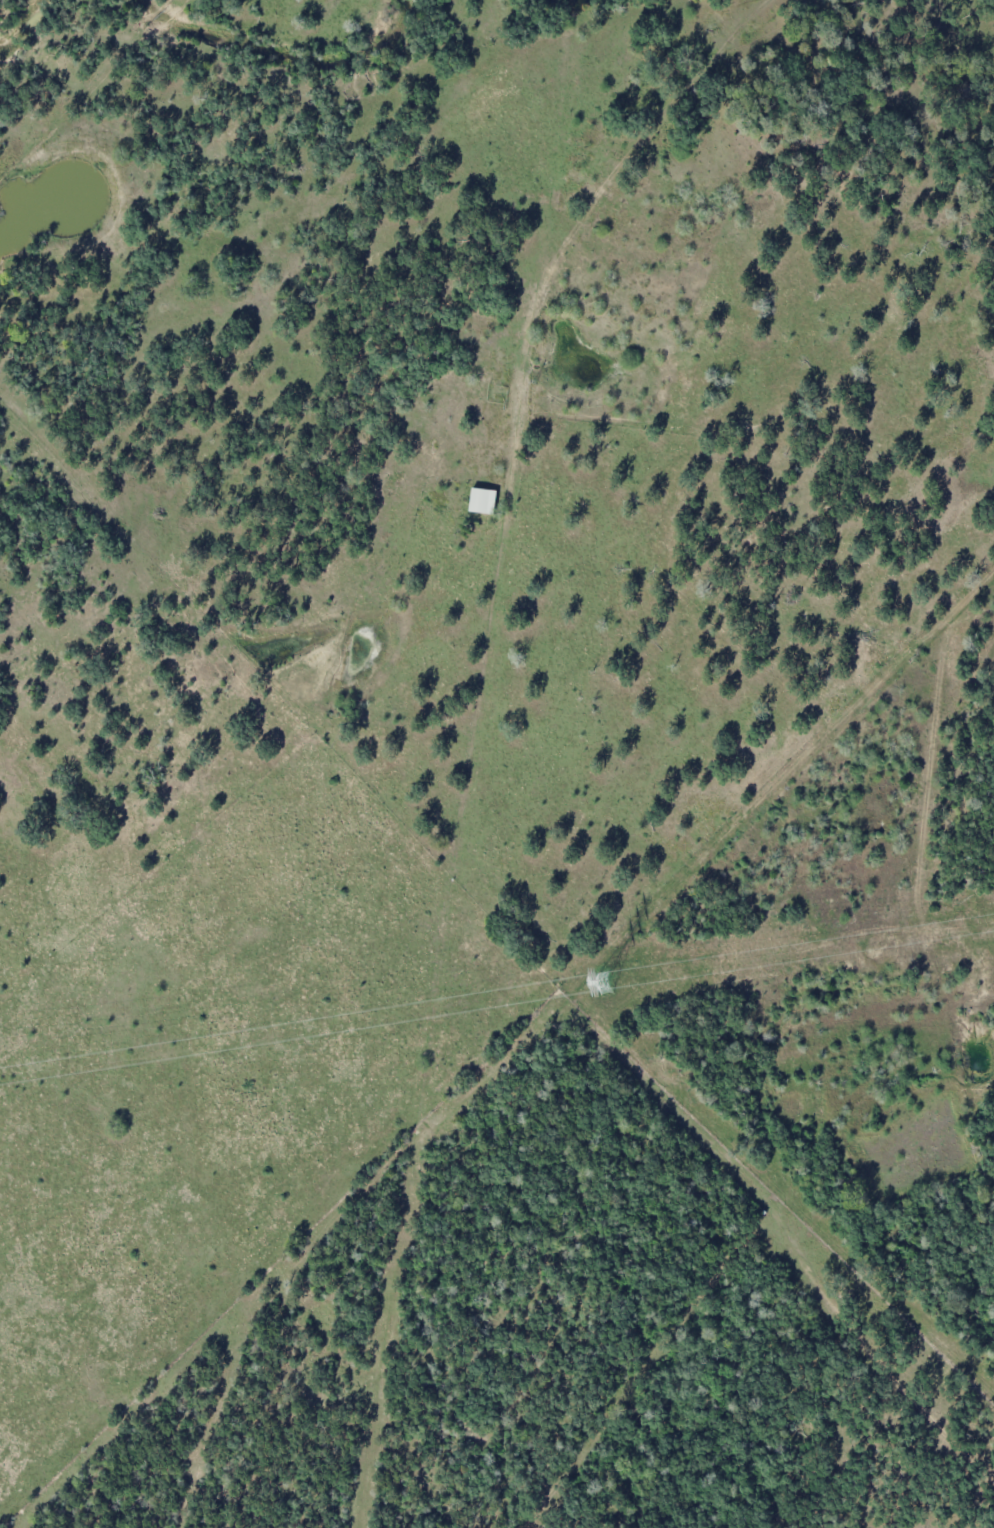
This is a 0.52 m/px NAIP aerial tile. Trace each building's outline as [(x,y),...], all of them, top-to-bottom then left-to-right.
[(497,513),(499,491),(474,488),(472,511),(497,513)]
